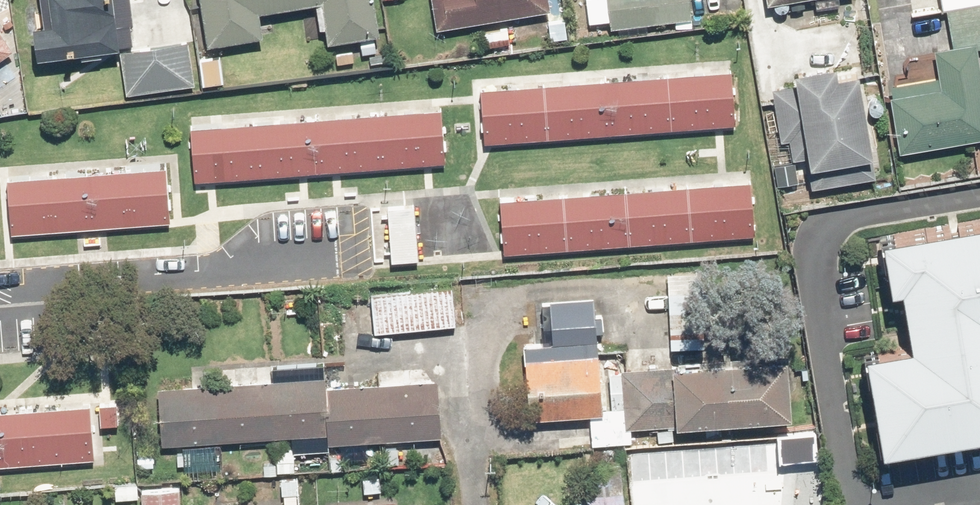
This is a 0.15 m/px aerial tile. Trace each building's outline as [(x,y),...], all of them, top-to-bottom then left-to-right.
[(140,42),(135,0),(47,0),(49,16),(38,18),(43,54),(126,44),(132,90),(201,82),(195,35),(140,42)] [(213,39),(271,31),(267,5),(302,0),(207,0),(213,39)] [(324,25),(331,24),(332,35),(384,27),(380,0),(320,0),(324,25)] [(441,25),(554,8),(553,0),(437,0),(441,25)] [(593,16),(612,14),(613,23),(698,14),(697,0),(592,0),(593,16)] [(944,8),(952,6),(955,24),(900,34),(908,78),(895,81),(908,147),(979,133),(979,0),(943,0),(944,8)] [(0,17),(0,87),(22,72),(8,51),(19,44),(0,17)] [(804,64),(807,82),(779,87),(785,122),(814,117),(821,156),(882,144),(867,62),(847,66),(845,56),(804,64)] [(738,62),(485,79),(489,137),(742,120),(738,62)] [(451,102),(193,120),(198,177),(456,159),(451,102)] [(171,162),(10,172),(13,232),(174,222),(171,162)] [(757,174),(498,193),(502,247),(761,229),(757,174)] [(419,200),(392,202),(395,260),(422,259),(419,200)] [(880,436),(979,423),(979,221),(880,234),(887,288),(909,285),(917,345),(869,351),(880,436)] [(711,266),(670,267),(672,344),(714,343),(711,266)] [(460,287),(374,293),(377,328),(463,322),(460,287)] [(682,420),(676,361),(601,368),(593,293),(537,298),(540,327),(551,326),(552,338),(525,340),(532,414),(588,408),(592,443),(630,439),(629,426),(682,420)] [(684,353),(686,418),(796,415),(794,350),(684,353)] [(441,375),(329,381),(329,374),(163,382),(166,442),(186,441),(187,457),(224,455),(223,436),(303,432),(304,447),(333,445),(332,437),(444,431),(441,375)] [(97,404),(0,408),(0,458),(99,454),(97,404)] [(299,445),(280,446),(281,470),(300,470),(299,445)] [(590,463),(593,504),(632,504),(629,460),(590,463)] [(146,486),(147,504),(183,504),(182,484),(146,486)] [(331,496),(332,504),(406,504),(405,491),(331,496)]
